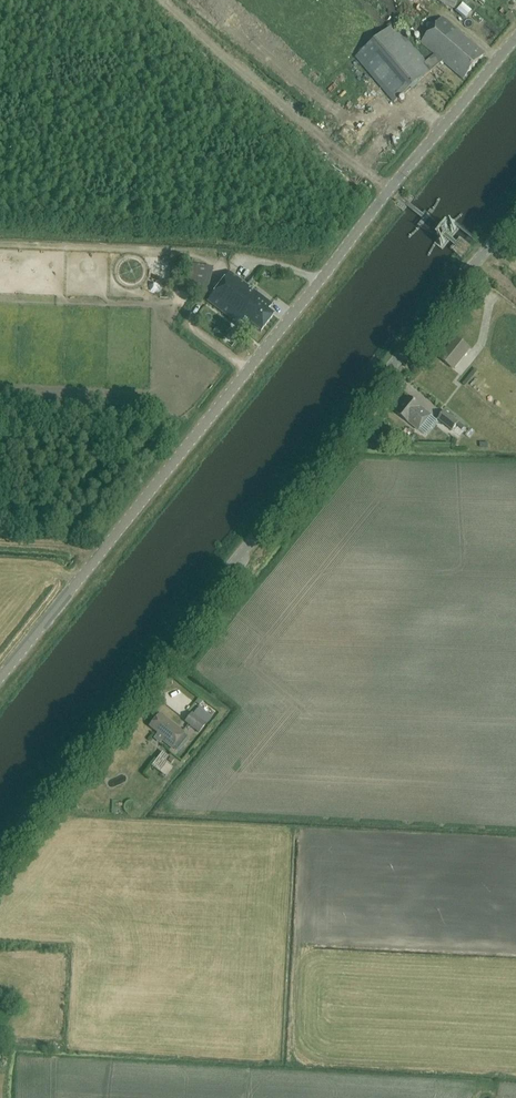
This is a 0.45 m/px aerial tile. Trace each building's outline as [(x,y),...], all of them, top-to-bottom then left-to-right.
[(485,54),(443,18),(421,44),(434,55),(426,62),(394,24),(355,57),(394,103),(430,72),(442,61),(463,80),(485,54)] [(372,149),(380,155),(384,150),(377,144),(372,149)] [(430,208),(416,225),(419,228),(434,210),(430,208)] [(450,221),(434,242),(442,249),(460,226),(452,220),(450,221)] [(210,268),(186,263),(182,283),(186,284),(185,289),(206,293),(210,268)] [(272,304),(231,273),(209,302),(238,324),(237,326),(245,332),(251,325),(261,332),(273,315),(267,310),(272,304)] [(468,349),(454,338),(437,359),(451,370),(468,349)] [(420,406),(409,397),(396,413),(407,422),(407,421),(418,430),(430,414),(420,406)] [(458,423),(443,411),(436,419),(451,431),(458,423)] [(205,724),(191,712),(184,721),(198,733),(205,724)] [(157,737),(155,738),(154,737),(149,743),(157,749),(161,743),(159,742),(161,740),(172,749),(172,748),(175,750),(178,750),(187,739),(186,736),(184,734),(185,733),(160,713),(149,727),(157,733),(156,736),(157,737)]
